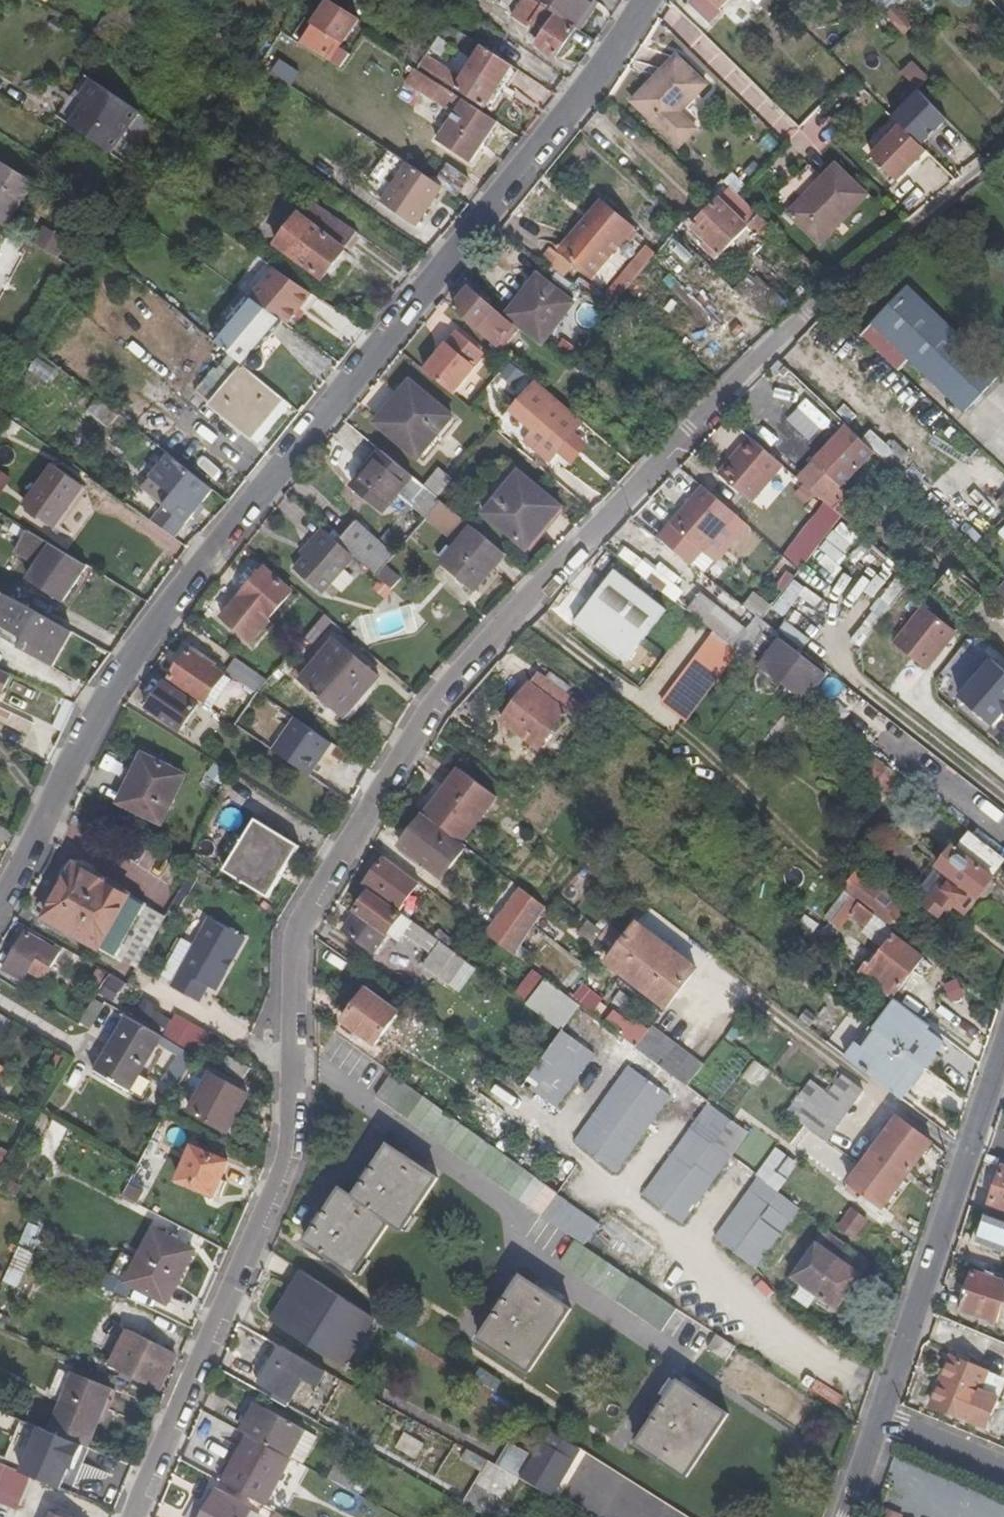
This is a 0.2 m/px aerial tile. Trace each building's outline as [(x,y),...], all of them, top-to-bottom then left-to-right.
[(327,0),(311,22),(339,41),(355,20),(327,0)] [(556,16),(532,0),(524,0),(512,18),(528,29),(531,24),(545,33),(537,44),(554,56),(563,45),(567,48),(572,42),(567,38),(572,31),(554,18),(556,16)] [(556,16),(574,28),(593,1),(592,0),(532,0),(556,16)] [(689,1),(710,22),(720,12),(717,8),(725,0),(691,0),(689,1)] [(776,1),(774,0),(753,0),(757,3),(759,2),(767,10),(776,1)] [(884,13),(895,3),(898,0),(871,0),(884,13)] [(927,11),(937,3),(934,0),(917,0),(927,11)] [(895,3),(884,13),(901,32),(913,22),(895,3)] [(327,62),(336,68),(345,54),(337,48),(327,62)] [(481,108),(511,66),(485,48),(454,91),(481,108)] [(703,86),(672,57),(628,102),(676,147),(693,129),(677,113),(703,86)] [(909,62),(900,71),(917,88),(926,79),(909,62)] [(445,101),(450,93),(413,70),(405,80),(441,106),(445,101)] [(110,155),(139,114),(94,84),(85,78),(57,118),(70,127),(110,155)] [(457,109),(462,101),(450,93),(445,101),(457,109)] [(467,162),(495,123),(462,101),(457,109),(435,141),(467,162)] [(871,153),(898,182),(931,152),(903,123),(871,153)] [(955,154),(969,141),(951,123),(938,137),(955,154)] [(403,171),(407,165),(402,162),(398,168),(403,171)] [(35,183),(0,164),(0,224),(9,229),(35,183)] [(810,195),(788,217),(817,245),(866,195),(834,165),(807,192),(810,195)] [(398,168),(386,186),(397,193),(410,175),(403,171),(398,168)] [(764,242),(775,232),(735,193),(728,186),(691,225),(694,227),(689,232),(714,257),(747,225),(764,242)] [(558,249),(589,275),(632,225),(601,199),(558,249)] [(320,278),(355,234),(308,203),(284,231),(274,243),(320,278)] [(40,233),(34,244),(55,257),(62,245),(40,233)] [(681,243),(669,255),(684,271),(696,259),(681,243)] [(270,267),(247,297),(280,321),(283,323),(307,294),(270,267)] [(738,296),(763,303),(768,283),(744,276),(738,296)] [(510,319),(544,344),(574,305),(537,278),(528,289),(532,292),(510,319)] [(524,286),(503,313),(510,319),(532,292),(528,289),(524,286)] [(905,286),(886,306),(980,393),(998,374),(905,286)] [(497,312),(471,289),(453,311),(488,341),(492,336),(484,328),(497,312)] [(603,301),(613,307),(622,295),(614,289),(603,301)] [(247,297),(213,337),(230,351),(245,364),(248,361),(252,365),(255,366),(258,366),(261,364),(262,361),(262,358),(260,355),(259,354),(255,352),(280,321),(247,297)] [(963,411),(980,393),(886,306),(871,323),(963,411)] [(422,369),(451,393),(483,354),(454,330),(444,344),(445,345),(437,356),(435,354),(422,369)] [(251,431),(282,394),(245,364),(230,351),(212,374),(223,384),(218,389),(221,391),(214,399),(207,394),(201,403),(224,421),(230,415),(251,431)] [(36,358),(28,369),(46,382),(54,371),(36,358)] [(411,381),(377,423),(417,458),(449,421),(456,426),(460,421),(411,381)] [(533,429),(552,406),(565,417),(563,421),(575,430),(582,422),(534,381),(510,410),(533,429)] [(533,429),(523,440),(548,461),(575,430),(563,421),(565,417),(552,406),(533,429)] [(161,438),(183,451),(193,435),(172,421),(161,438)] [(844,427),(797,479),(833,510),(879,459),(844,427)] [(750,500),(781,465),(747,436),(717,471),(750,500)] [(421,514),(437,495),(434,492),(420,480),(377,444),(351,479),(378,503),(391,488),(421,514)] [(173,540),(210,489),(166,454),(146,480),(168,497),(149,522),(173,540)] [(420,480),(434,492),(447,476),(433,464),(420,480)] [(53,469),(24,506),(52,527),(80,488),(53,469)] [(12,478),(0,470),(0,497),(12,478)] [(520,474),(486,513),(527,548),(561,509),(520,474)] [(701,552),(734,513),(701,485),(668,523),(701,552)] [(346,518),(328,540),(349,558),(367,574),(377,563),(386,553),(346,518)] [(434,556),(467,585),(497,551),(464,521),(434,556)] [(846,525),(806,567),(824,583),(863,541),(846,525)] [(60,599),(82,564),(62,551),(29,531),(16,551),(37,564),(28,578),(60,599)] [(317,595),(349,558),(328,540),(319,531),(308,544),(314,548),(304,560),(292,574),(317,595)] [(298,555),(304,560),(314,548),(308,544),(298,555)] [(673,602),(687,585),(650,554),(636,571),(673,602)] [(883,561),(864,582),(889,605),(908,584),(883,561)] [(377,563),(367,574),(384,588),(393,577),(377,563)] [(660,608),(606,566),(566,618),(620,659),(660,608)] [(246,646),(291,596),(263,573),(217,621),(246,646)] [(989,597),(1003,611),(1003,581),(989,597)] [(762,618),(773,604),(755,591),(745,606),(762,618)] [(67,633),(4,595),(0,602),(0,628),(21,641),(16,649),(47,667),(67,633)] [(894,646),(933,670),(959,629),(920,604),(894,646)] [(664,706),(692,723),(738,648),(709,631),(664,706)] [(940,727),(954,712),(864,635),(846,656),(914,713),(918,709),(940,727)] [(756,665),(793,694),(802,701),(823,673),(777,639),(756,665)] [(333,641),(299,681),(342,717),(375,677),(333,641)] [(222,676),(212,669),(214,666),(207,661),(205,664),(187,651),(168,679),(202,702),(222,676)] [(954,695),(988,725),(1003,706),(1003,671),(988,657),(954,695)] [(258,691),(266,677),(234,659),(226,674),(258,691)] [(539,672),(502,721),(536,748),(565,709),(558,704),(566,693),(539,672)] [(162,684),(145,710),(183,734),(186,729),(182,726),(196,706),(162,684)] [(292,718),(273,752),(313,775),(333,741),(292,718)] [(855,750),(860,754),(864,749),(858,745),(855,750)] [(891,792),(901,779),(864,749),(860,754),(866,759),(860,768),(891,792)] [(137,754),(112,804),(153,825),(179,774),(137,754)] [(460,767),(424,813),(427,816),(460,841),(496,795),(460,767)] [(463,853),(468,847),(460,841),(427,816),(422,821),(463,853)] [(250,818),(219,870),(264,897),(295,845),(250,818)] [(441,879),(463,853),(422,821),(402,845),(441,879)] [(93,857),(140,876),(154,843),(106,824),(93,857)] [(967,830),(954,847),(989,875),(1003,858),(967,830)] [(938,883),(922,903),(937,915),(947,903),(961,913),(976,897),(981,896),(991,883),(989,875),(954,847),(952,846),(936,865),(927,858),(920,866),(923,869),(924,873),(924,875),(934,883),(936,882),(938,883)] [(396,909),(417,880),(383,854),(362,884),(396,909)] [(73,867),(44,918),(113,956),(141,905),(73,867)] [(853,895),(851,898),(873,915),(888,927),(899,914),(862,884),(857,890),(853,887),(849,893),(853,895)] [(457,970),(465,960),(401,912),(398,915),(366,892),(353,909),(357,911),(344,930),(371,951),(386,931),(397,939),(403,932),(430,951),(421,963),(437,975),(446,963),(457,970)] [(864,927),(873,915),(851,898),(849,897),(830,923),(836,928),(847,914),(864,927)] [(542,917),(548,910),(534,899),(528,906),(542,917)] [(508,906),(486,933),(513,953),(542,917),(528,906),(520,915),(508,906)] [(195,911),(184,937),(196,942),(206,916),(195,911)] [(195,945),(182,938),(160,978),(210,1005),(247,936),(210,917),(195,945)] [(633,923),(605,961),(665,1007),(694,969),(633,923)] [(828,926),(817,940),(825,946),(836,932),(828,926)] [(885,931),(855,969),(894,998),(900,989),(896,986),(919,958),(885,931)] [(80,973),(86,964),(50,943),(48,946),(23,932),(2,971),(21,981),(30,965),(39,971),(43,965),(48,968),(55,959),(80,973)] [(524,1003),(545,977),(533,968),(512,994),(524,1003)] [(545,1019),(565,992),(545,977),(524,1003),(545,1019)] [(365,986),(342,1019),(372,1042),(396,1008),(365,986)] [(589,989),(579,1003),(590,1012),(601,998),(589,989)] [(166,1027),(175,1009),(146,995),(137,1013),(166,1027)] [(896,999),(874,1029),(920,1064),(929,1071),(938,1058),(931,1053),(939,1041),(924,1029),(928,1023),(896,999)] [(103,1008),(94,1003),(84,1020),(94,1025),(103,1008)] [(174,1014),(163,1038),(195,1051),(206,1028),(174,1014)] [(129,1090),(160,1035),(127,1017),(95,1071),(129,1090)] [(635,1046),(687,1086),(703,1065),(650,1026),(635,1046)] [(896,1096),(920,1064),(874,1029),(849,1061),(896,1096)] [(560,1030),(539,1058),(571,1081),(592,1053),(560,1030)] [(723,1096),(752,1057),(739,1048),(711,1087),(723,1096)] [(571,1081),(539,1058),(520,1083),(552,1107),(571,1081)] [(230,1060),(224,1070),(240,1080),(247,1070),(230,1060)] [(629,1064),(621,1075),(662,1105),(670,1094),(629,1064)] [(614,1169),(662,1105),(621,1075),(573,1140),(614,1169)] [(821,1137),(858,1090),(837,1075),(801,1122),(821,1137)] [(209,1078),(188,1113),(225,1135),(245,1099),(209,1078)] [(396,1111),(542,1212),(557,1191),(557,1189),(412,1087),(396,1111)] [(690,1126),(712,1142),(730,1118),(708,1101),(690,1126)] [(894,1118),(848,1180),(859,1188),(879,1203),(927,1140),(896,1116),(894,1118)] [(681,1222),(730,1156),(712,1142),(690,1126),(640,1194),(681,1222)] [(771,1167),(783,1152),(777,1148),(766,1163),(771,1167)] [(189,1149),(174,1180),(209,1196),(224,1164),(189,1149)] [(332,1222),(325,1233),(315,1247),(352,1271),(387,1221),(399,1228),(436,1174),(399,1150),(363,1203),(351,1195),(332,1222)] [(992,1205),(1003,1209),(1003,1168),(992,1205)] [(854,1195),(859,1188),(848,1180),(843,1186),(854,1195)] [(125,1182),(118,1195),(133,1203),(140,1191),(125,1182)] [(714,1236),(751,1263),(785,1216),(749,1190),(714,1236)] [(542,1212),(575,1235),(585,1242),(600,1222),(557,1191),(542,1212)] [(850,1206),(837,1229),(858,1241),(872,1218),(850,1206)] [(987,1215),(981,1233),(976,1231),(973,1242),(984,1246),(985,1241),(1003,1248),(1003,1221),(987,1215)] [(788,1219),(785,1216),(751,1263),(754,1265),(788,1219)] [(325,1217),(318,1228),(325,1233),(332,1222),(325,1217)] [(834,1308),(871,1260),(826,1226),(789,1276),(834,1308)] [(149,1228),(122,1279),(161,1301),(189,1250),(149,1228)] [(670,1314),(676,1305),(585,1242),(575,1235),(568,1245),(559,1258),(661,1327),(670,1314)] [(19,1286),(30,1251),(17,1247),(6,1281),(19,1286)] [(996,1274),(976,1265),(961,1310),(1001,1325),(1003,1317),(1003,1283),(994,1280),(996,1274)] [(301,1272),(294,1268),(263,1316),(270,1321),(301,1272)] [(367,1314),(301,1272),(270,1321),(336,1362),(367,1314)] [(572,1308),(521,1273),(504,1297),(495,1309),(477,1335),(528,1370),(572,1308)] [(495,1309),(504,1297),(497,1292),(488,1304),(495,1309)] [(154,1387),(172,1351),(122,1327),(120,1333),(126,1337),(124,1340),(144,1350),(132,1377),(154,1387)] [(733,1343),(714,1330),(706,1340),(703,1345),(722,1358),(725,1354),(733,1343)] [(323,1371),(278,1346),(255,1387),(284,1404),(301,1376),(314,1385),(323,1371)] [(971,1420),(983,1390),(990,1372),(953,1354),(932,1404),(971,1420)] [(70,1372),(46,1431),(84,1446),(107,1387),(70,1372)] [(658,1404),(651,1416),(636,1439),(686,1472),(727,1409),(676,1377),(658,1404)] [(999,1396),(983,1390),(971,1420),(987,1427),(999,1396)] [(252,1400),(247,1397),(231,1426),(236,1429),(252,1400)] [(236,1429),(245,1433),(280,1452),(296,1424),(252,1400),(236,1429)] [(652,1400),(645,1412),(651,1416),(658,1404),(652,1400)] [(543,1432),(523,1483),(562,1498),(582,1446),(543,1432)] [(280,1452),(245,1433),(239,1445),(220,1480),(255,1499),(280,1452)] [(239,1445),(232,1441),(212,1476),(220,1480),(239,1445)] [(505,1442),(492,1465),(508,1474),(514,1477),(528,1456),(505,1442)] [(462,1448),(457,1459),(479,1472),(485,1461),(462,1448)] [(485,1461),(479,1472),(462,1506),(481,1516),(487,1516),(508,1474),(492,1465),(485,1461)] [(19,1470),(0,1462),(0,1480),(12,1485),(19,1470)] [(328,1481),(321,1495),(339,1504),(346,1490),(328,1481)] [(214,1488),(198,1516),(241,1516),(247,1506),(214,1488)] [(904,1516),(887,1509),(883,1516),(904,1516)]
